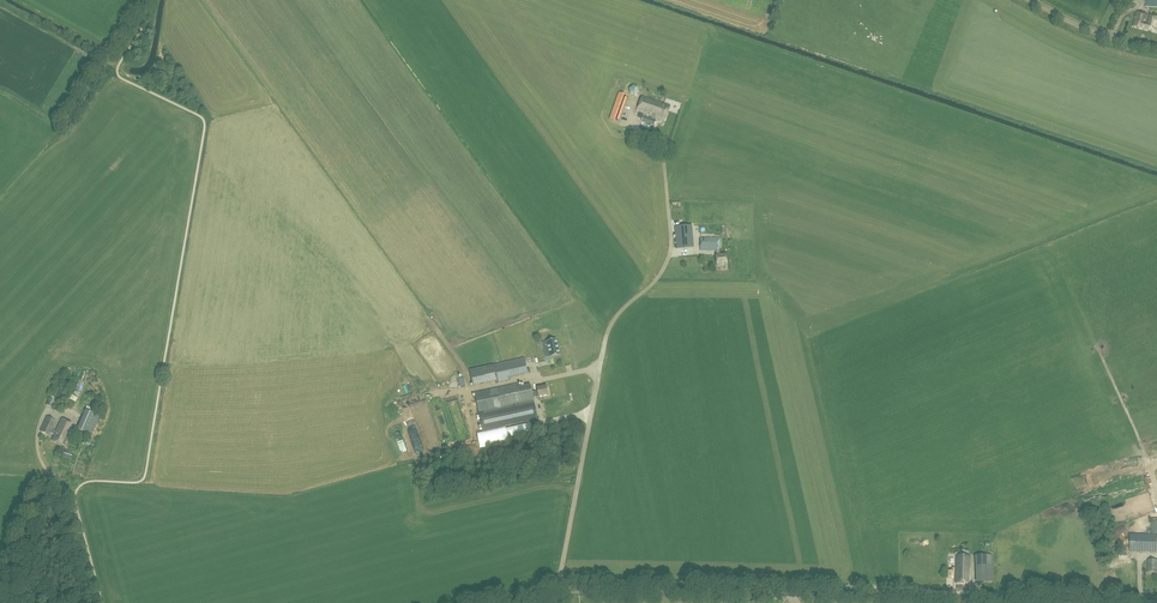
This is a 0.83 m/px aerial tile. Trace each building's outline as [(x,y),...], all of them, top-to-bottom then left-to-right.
[(1145,7),(1156,11),(1156,0),(1147,0),(1145,7)] [(1133,27),(1146,30),(1147,24),(1146,24),(1148,15),(1136,12),(1133,27)] [(1147,24),(1146,30),(1156,32),(1156,31),(1156,17),(1149,15),(1147,24)] [(618,123),(628,96),(620,93),(610,120),(618,123)] [(651,116),(650,119),(652,119),(652,118),(665,122),(671,106),(642,97),(637,112),(651,116)] [(652,119),(650,119),(644,117),(642,122),(643,122),(641,129),(647,131),(647,129),(648,129),(649,124),(655,126),(656,121),(652,119)] [(675,227),(677,248),(686,248),(686,247),(693,247),(693,241),(692,226),(675,227)] [(720,240),(701,238),(700,250),(717,251),(717,255),(716,255),(717,266),(728,265),(727,254),(720,255),(720,250),(720,240)] [(560,355),(556,340),(556,339),(547,341),(548,348),(545,349),(547,357),(550,356),(550,357),(560,355)] [(525,359),(494,365),(470,371),(473,385),(497,379),(498,384),(506,382),(506,379),(528,374),(525,359)] [(533,398),(532,392),(530,384),(519,387),(518,384),(497,389),(476,393),(480,412),(534,401),(533,398)] [(538,391),(532,392),(533,398),(539,397),(549,395),(547,386),(537,389),(538,391)] [(432,399),(449,394),(448,389),(430,394),(432,399)] [(537,419),(534,404),(481,415),(484,430),(488,451),(542,440),(541,435),(547,433),(544,421),(538,423),(537,419)] [(92,435),(100,416),(86,410),(78,429),(92,435)] [(455,414),(456,423),(463,422),(462,413),(455,414)] [(51,432),(53,433),(54,431),(51,430),(55,421),(47,417),(41,432),(49,435),(51,432)] [(56,432),(54,431),(53,433),(55,434),(52,441),(65,446),(74,424),(62,419),(56,432)] [(63,457),(71,459),(73,452),(65,450),(63,457)] [(1149,484),(1141,486),(1143,492),(1151,489),(1149,484)] [(1152,519),(1152,535),(1131,534),(1130,552),(1156,552),(1156,519),(1152,519)] [(978,582),(994,581),(994,573),(994,566),(992,566),(992,555),(985,555),(985,553),(977,554),(978,582)] [(957,556),(956,583),(969,584),(970,556),(957,556)] [(1148,560),(1148,572),(1156,572),(1156,560),(1148,560)]
